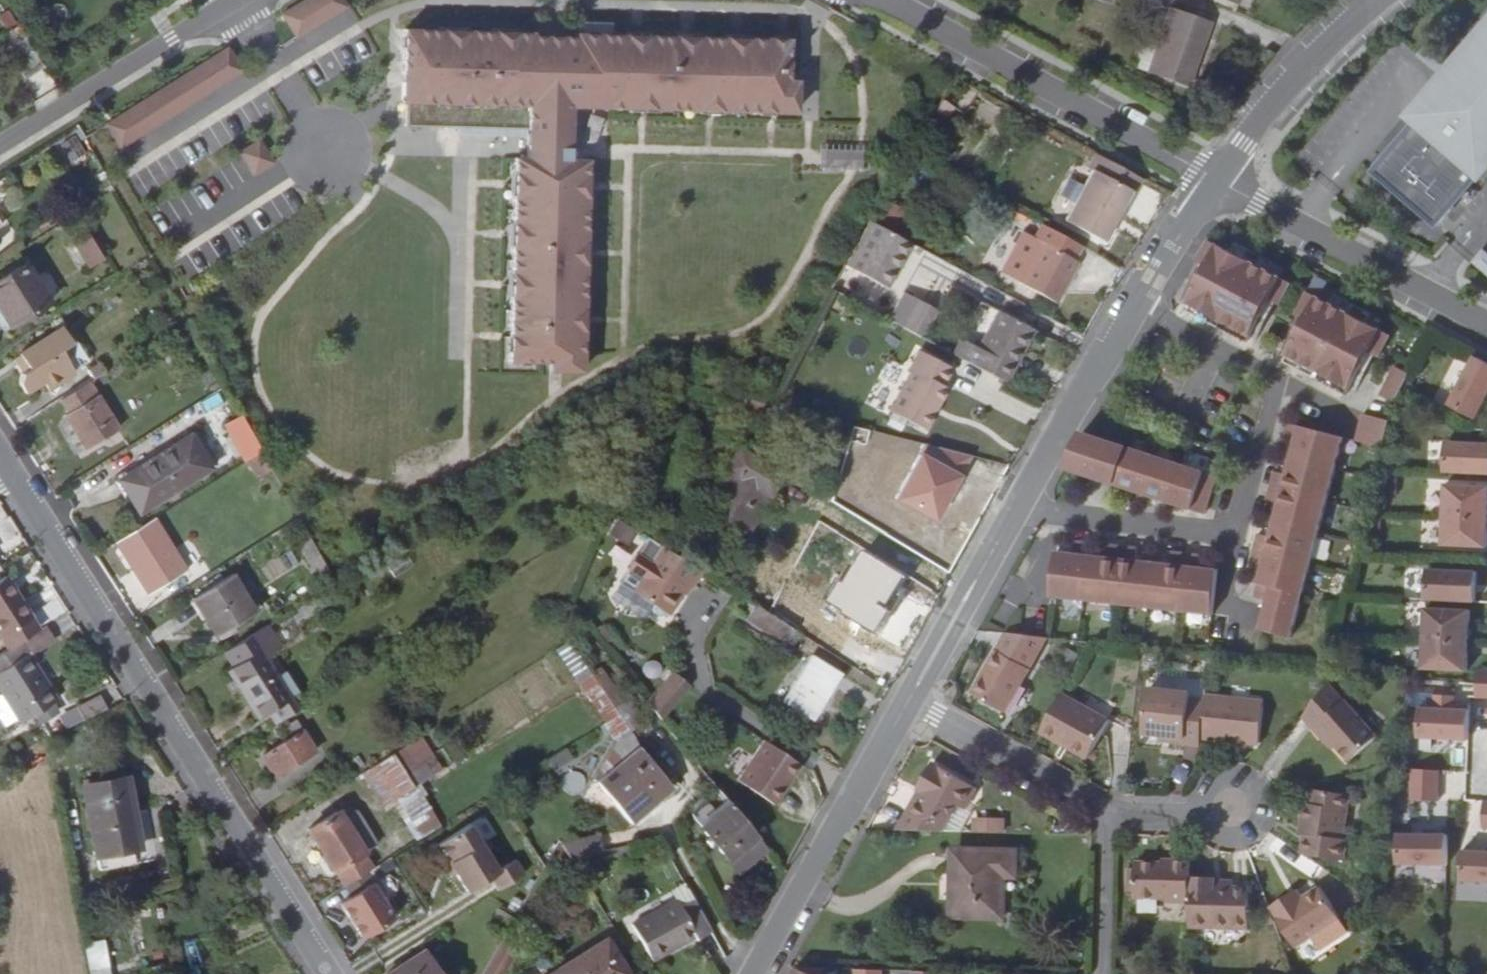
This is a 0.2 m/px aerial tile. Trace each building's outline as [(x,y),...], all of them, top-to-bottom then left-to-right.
[(282,14),(296,38),(346,7),(342,0),(305,0),(282,14)] [(1209,26),(1169,12),(1157,50),(1147,79),(1186,92),(1209,26)] [(531,32),(404,29),(402,101),(405,101),(405,126),(527,129),(527,159),(514,158),(509,361),(549,362),(549,370),(581,370),(587,160),(568,160),(569,106),(588,107),(588,93),(608,93),(608,107),(786,112),(786,79),(787,41),(610,38),(610,22),(576,21),(576,37),(531,36),(531,32)] [(28,37),(21,24),(0,37),(8,49),(28,37)] [(1449,72),(1443,79),(1411,116),(1414,119),(1476,172),(1478,174),(1486,164),(1486,28),(1449,72)] [(1147,79),(1157,50),(1143,45),(1133,74),(1147,79)] [(227,48),(107,124),(120,148),(241,72),(227,48)] [(1423,49),(1417,55),(1443,79),(1449,72),(1423,49)] [(42,68),(23,79),(33,97),(53,86),(42,68)] [(795,80),(786,79),(786,112),(794,112),(795,80)] [(588,93),(588,107),(608,107),(608,93),(588,93)] [(945,95),(937,105),(947,113),(955,101),(945,95)] [(1476,172),(1414,119),(1371,170),(1432,222),(1476,172)] [(259,140),(240,152),(254,175),(273,163),(259,140)] [(1119,226),(1145,181),(1099,155),(1092,166),(1095,169),(1134,190),(1115,224),(1119,226)] [(1105,240),(1115,224),(1134,190),(1095,169),(1066,219),(1105,240)] [(109,182),(104,186),(109,193),(114,190),(109,182)] [(912,215),(892,203),(883,219),(903,231),(912,215)] [(912,241),(871,217),(847,261),(888,285),(912,241)] [(170,254),(187,281),(241,249),(223,221),(170,254)] [(1016,281),(1053,301),(1076,261),(1071,259),(1080,244),(1042,223),(1033,237),(1038,240),(1016,281)] [(999,272),(1016,281),(1038,240),(1033,237),(1022,231),(999,272)] [(91,269),(104,260),(88,234),(74,242),(91,269)] [(1232,252),(1208,240),(1195,261),(1206,267),(1187,303),(1250,336),(1269,300),(1279,305),(1290,283),(1268,271),(1232,252)] [(1237,242),(1232,252),(1268,271),(1273,262),(1237,242)] [(1482,250),(1471,262),(1486,276),(1486,253),(1482,250)] [(51,301),(27,264),(0,280),(0,309),(11,326),(51,301)] [(923,337),(938,311),(903,292),(889,317),(923,337)] [(1329,303),(1307,292),(1296,314),(1305,319),(1287,355),(1349,387),(1368,351),(1378,356),(1389,334),(1366,322),(1329,303)] [(1334,294),(1329,303),(1366,322),(1370,313),(1334,294)] [(1250,336),(1187,303),(1183,309),(1246,343),(1250,336)] [(984,351),(975,366),(1005,383),(1014,367),(1017,369),(1039,331),(1003,311),(981,349),(984,351)] [(76,342),(75,342),(65,325),(20,352),(22,355),(30,368),(26,370),(21,381),(27,391),(46,381),(48,383),(72,368),(73,370),(88,362),(76,342)] [(957,356),(975,366),(984,351),(981,349),(965,340),(957,356)] [(926,409),(940,384),(938,383),(948,367),(917,349),(906,368),(909,370),(887,409),(921,428),(931,411),(926,409)] [(30,368),(22,355),(17,357),(26,370),(30,368)] [(1349,387),(1287,355),(1283,362),(1346,395),(1349,387)] [(1474,356),(1448,405),(1476,419),(1486,397),(1486,363),(1474,356)] [(1409,374),(1395,366),(1379,396),(1394,402),(1399,392),(1404,384),(1409,374)] [(73,370),(72,368),(48,383),(51,389),(75,374),(73,370)] [(119,430),(90,383),(59,402),(88,449),(119,430)] [(945,387),(940,384),(926,409),(931,411),(945,387)] [(1413,389),(1404,384),(1399,392),(1409,397),(1413,389)] [(1413,402),(1407,398),(1404,403),(1410,407),(1413,402)] [(1389,421),(1363,414),(1355,441),(1382,448),(1389,421)] [(246,462),(262,452),(241,415),(224,426),(246,462)] [(1343,437),(1287,423),(1283,438),(1294,441),(1285,474),(1274,471),(1266,501),(1278,503),(1269,537),(1257,533),(1249,563),(1262,566),(1253,597),(1267,600),(1259,629),(1290,637),(1343,437)] [(1088,434),(1082,432),(1069,470),(1107,482),(1204,514),(1216,477),(1088,434)] [(141,512),(217,464),(197,433),(121,480),(141,512)] [(1446,442),(1444,472),(1486,474),(1486,444),(1446,442)] [(764,490),(770,493),(782,473),(740,447),(705,503),(742,524),(764,490)] [(262,452),(246,462),(257,477),(272,469),(262,452)] [(1389,470),(1378,470),(1377,477),(1389,478),(1389,470)] [(1449,485),(1448,515),(1486,517),(1486,486),(1449,485)] [(748,528),(770,493),(764,490),(742,524),(748,528)] [(1448,515),(1447,546),(1486,548),(1486,517),(1448,515)] [(154,520),(119,542),(151,594),(186,570),(154,520)] [(1073,554),(1055,552),(1050,596),(1212,614),(1217,569),(1199,567),(1200,555),(1170,552),(1169,564),(1135,561),(1137,548),(1106,545),(1105,557),(1088,556),(1089,543),(1074,541),(1073,554)] [(691,585),(701,568),(661,543),(631,589),(653,603),(667,612),(687,583),(691,585)] [(618,579),(632,588),(640,575),(626,566),(622,567),(617,575),(618,579)] [(1476,571),(1427,569),(1425,600),(1475,602),(1476,571)] [(0,583),(0,631),(4,638),(35,618),(9,577),(0,583)] [(215,636),(253,612),(232,577),(194,600),(215,636)] [(662,612),(663,610),(653,603),(652,606),(653,610),(658,613),(662,612)] [(790,646),(800,632),(760,606),(750,621),(790,646)] [(1470,610),(1425,608),(1424,639),(1468,641),(1470,610)] [(276,635),(268,621),(224,647),(232,661),(226,665),(255,712),(261,708),(265,706),(287,693),(258,646),(276,635)] [(1052,639),(1010,634),(976,694),(1009,713),(1052,639)] [(1468,641),(1424,639),(1422,669),(1467,671),(1468,641)] [(25,641),(0,656),(0,687),(22,723),(37,713),(42,721),(57,711),(53,704),(57,701),(30,656),(32,654),(25,641)] [(842,674),(816,658),(786,704),(814,721),(842,674)] [(602,690),(613,683),(601,664),(590,671),(602,690)] [(647,699),(661,717),(686,688),(689,686),(672,670),(647,699)] [(1477,670),(1475,698),(1486,698),(1486,671),(1477,670)] [(611,703),(622,696),(613,683),(602,690),(611,703)] [(1336,683),(1308,716),(1320,727),(1324,722),(1344,740),(1361,755),(1387,727),(1336,683)] [(1172,742),(1205,746),(1206,734),(1210,702),(1195,701),(1196,696),(1152,690),(1147,734),(1164,735),(1173,736),(1172,742)] [(272,716),(294,703),(287,693),(265,706),(272,716)] [(611,703),(616,711),(624,723),(627,728),(643,717),(626,693),(622,696),(611,703)] [(1064,693),(1044,729),(1067,743),(1065,747),(1087,760),(1110,719),(1064,693)] [(84,719),(107,708),(102,697),(78,707),(84,719)] [(1210,702),(1206,734),(1235,738),(1252,740),(1262,741),(1267,704),(1211,697),(1210,702)] [(272,716),(265,706),(261,708),(268,719),(272,716)] [(1470,710),(1420,707),(1418,738),(1468,740),(1470,710)] [(260,747),(273,769),(314,744),(294,713),(278,723),(285,733),(260,747)] [(1324,722),(1320,727),(1340,744),(1344,740),(1324,722)] [(618,734),(593,776),(596,780),(638,745),(627,728),(618,734)] [(774,801),(798,766),(762,741),(738,776),(774,801)] [(638,745),(596,780),(630,820),(673,787),(638,745)] [(397,758),(368,777),(382,800),(412,781),(397,758)] [(904,809),(891,830),(938,831),(955,801),(963,806),(973,787),(929,761),(912,789),(915,790),(919,792),(909,811),(904,809)] [(1439,770),(1412,769),(1410,800),(1438,801),(1439,770)] [(77,786),(94,872),(138,863),(121,779),(77,786)] [(1312,818),(1310,831),(1307,850),(1352,857),(1355,836),(1350,836),(1357,792),(1320,788),(1318,801),(1310,801),(1308,818),(1312,818)] [(915,790),(904,809),(909,811),(919,792),(915,790)] [(738,873),(768,848),(724,793),(694,817),(738,873)] [(361,870),(369,865),(358,848),(361,846),(338,810),(334,804),(304,823),(330,865),(333,864),(342,882),(361,870)] [(338,810),(361,846),(375,837),(355,807),(351,804),(347,804),(338,810)] [(498,867),(469,819),(432,843),(441,858),(448,858),(455,869),(466,887),(474,882),(483,896),(521,872),(513,858),(498,867)] [(972,832),(999,832),(999,821),(972,820),(972,832)] [(1447,836),(1397,834),(1396,864),(1446,867),(1447,836)] [(600,836),(563,842),(571,856),(601,850),(604,850),(600,836)] [(630,845),(604,850),(601,850),(602,858),(632,853),(630,845)] [(1011,873),(1012,851),(953,850),(950,913),(997,915),(998,872),(1011,873)] [(1462,851),(1461,882),(1486,883),(1486,852),(1462,851)] [(575,862),(586,879),(601,869),(590,853),(575,862)] [(448,858),(441,858),(450,872),(455,869),(448,858)] [(1188,875),(1188,860),(1168,859),(1167,863),(1158,863),(1131,862),(1131,868),(1131,892),(1131,898),(1167,899),(1167,902),(1187,902),(1188,875)] [(1122,892),(1131,892),(1131,868),(1123,868),(1122,892)] [(361,870),(342,882),(349,892),(336,900),(358,934),(390,915),(361,870)] [(1212,876),(1188,875),(1187,902),(1187,927),(1246,928),(1247,884),(1230,884),(1211,883),(1212,876)] [(693,901),(694,900),(686,886),(673,895),(678,902),(681,908),(693,901)] [(1269,909),(1293,950),(1308,941),(1314,949),(1322,952),(1341,940),(1343,932),(1318,891),(1293,906),(1288,897),(1269,909)] [(1293,906),(1301,901),(1295,893),(1288,897),(1293,906)] [(712,934),(693,901),(681,908),(678,902),(634,929),(622,937),(643,971),(696,939),(698,942),(712,934)] [(503,932),(480,972),(485,973),(499,973),(513,947),(503,932)] [(561,973),(625,973),(629,972),(607,935),(556,966),(561,973)] [(383,973),(438,973),(422,950),(383,973)]
